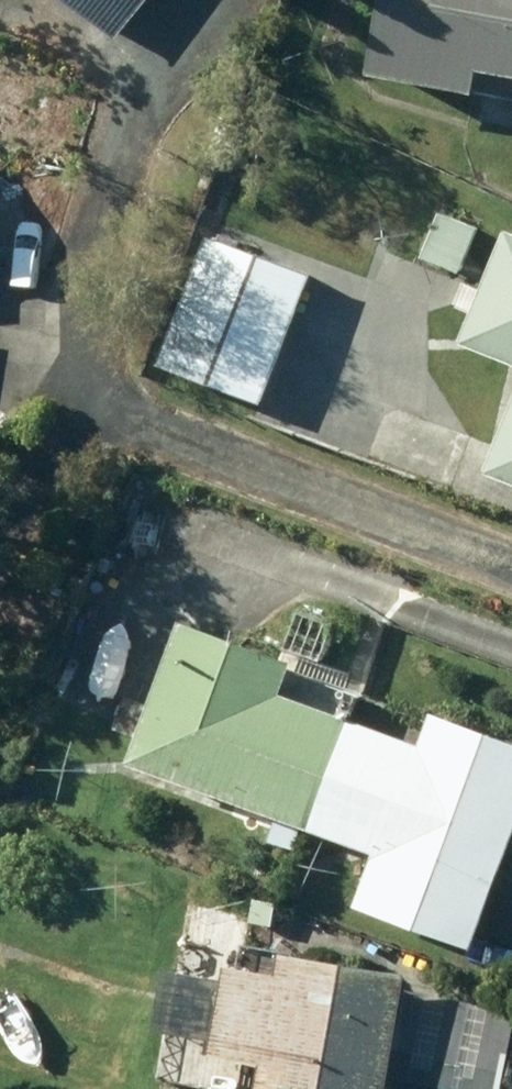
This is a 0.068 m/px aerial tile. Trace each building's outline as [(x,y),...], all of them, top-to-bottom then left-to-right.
[(136,40),(168,0),(86,0),(136,40)] [(407,77),(511,97),(511,94),(511,0),(422,0),(407,77)] [(457,214),(437,259),(477,277),(497,231),(457,214)] [(176,369),(278,406),(325,275),(223,238),(176,369)] [(13,262),(0,244),(0,271),(13,262)] [(487,346),(511,357),(511,286),(487,346)] [(215,624),(162,768),(335,833),(376,723),(311,699),(324,665),(215,624)] [(381,909),(490,950),(511,889),(511,736),(457,715),(444,749),(376,723),(335,833),(400,857),(381,909)] [(387,982),(389,966),(317,958),(316,966),(260,960),(249,1059),(300,1065),(297,1088),(418,1088),(430,987),(387,982)] [(465,1014),(448,1075),(479,1084),(496,1023),(465,1014)]
